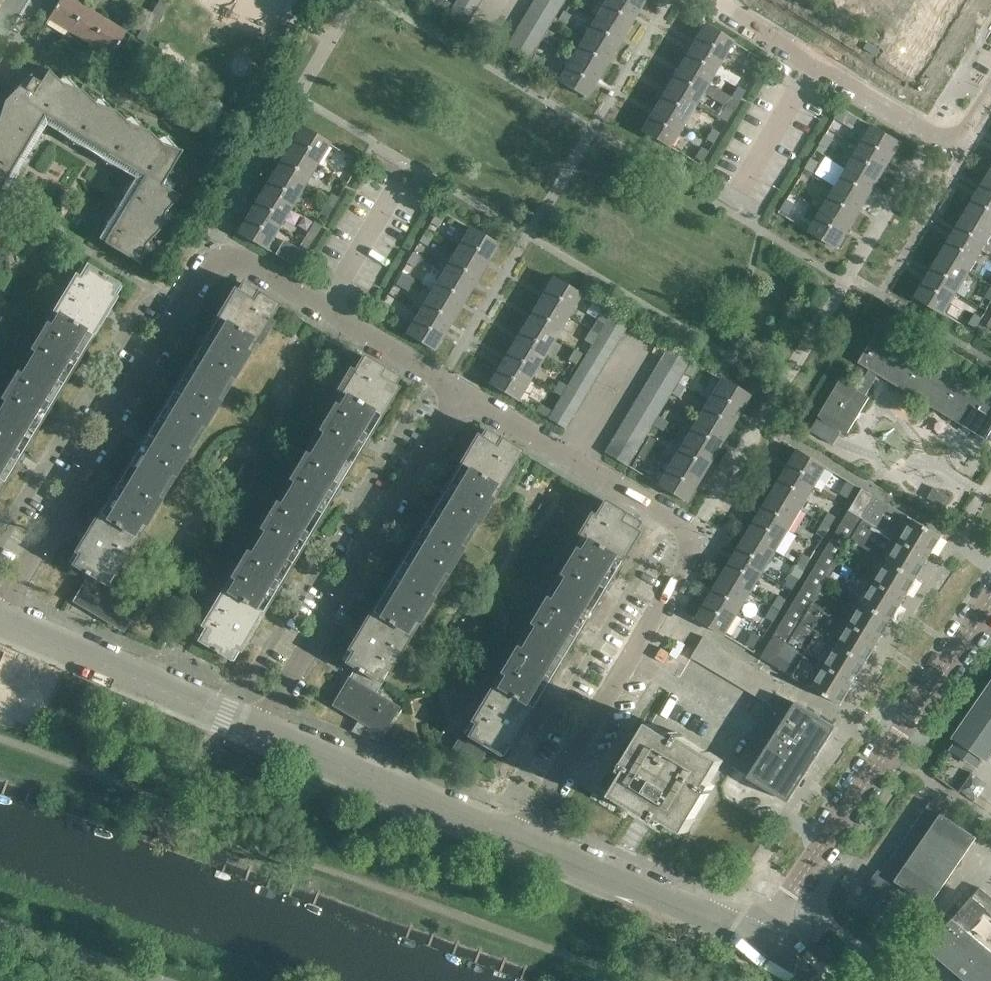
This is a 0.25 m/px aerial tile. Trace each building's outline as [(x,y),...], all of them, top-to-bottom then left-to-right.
[(48,19),(69,32),(84,7),(73,0),(59,0),(48,19)] [(168,1),(167,0),(159,0),(155,7),(162,11),(168,1)] [(439,9),(448,14),(453,5),(445,0),(439,9)] [(456,2),(473,12),(480,0),(457,0),(456,2)] [(540,0),(533,0),(528,10),(550,23),(552,19),(557,10),(540,0)] [(557,10),(559,8),(560,6),(549,0),(540,0),(557,10)] [(595,17),(623,34),(636,13),(614,0),(606,0),(595,17)] [(636,13),(644,0),(614,0),(636,13)] [(808,8),(819,15),(824,7),(813,0),(812,0),(808,8)] [(890,42),(931,67),(947,41),(941,38),(964,0),(916,0),(890,42)] [(456,2),(453,5),(448,14),(465,24),(473,12),(456,2)] [(84,7),(69,32),(90,44),(105,19),(84,7)] [(156,22),(162,11),(155,7),(149,17),(156,22)] [(528,10),(520,23),(542,36),(543,34),(550,23),(528,10)] [(570,16),(563,12),(557,23),(564,27),(570,16)] [(149,32),(156,22),(149,17),(142,28),(149,32)] [(595,17),(582,39),(610,55),(623,34),(595,17)] [(105,19),(90,44),(111,57),(126,32),(105,19)] [(520,23),(512,35),(534,49),(538,42),(542,36),(520,23)] [(704,25),(691,46),(719,63),(732,42),(704,25)] [(143,43),(149,32),(142,28),(136,38),(143,43)] [(554,40),(543,34),(542,36),(538,42),(549,48),(554,40)] [(512,35),(505,48),(527,61),(532,52),(534,49),(512,35)] [(582,39),(570,59),(598,76),(610,55),(582,39)] [(691,46),(678,67),(706,84),(719,63),(691,46)] [(543,58),(532,52),(527,61),(538,67),(543,58)] [(745,69),(753,74),(759,63),(751,58),(745,69)] [(570,59),(557,80),(585,97),(598,76),(570,59)] [(678,67),(665,88),(693,105),(706,84),(678,67)] [(10,172),(15,164),(30,139),(37,143),(41,135),(35,131),(44,117),(77,137),(73,144),(81,148),(85,141),(110,157),(106,164),(114,167),(118,161),(143,176),(133,192),(126,188),(123,197),(128,200),(113,225),(106,221),(103,230),(108,233),(103,243),(139,264),(145,245),(159,230),(166,211),(180,196),(171,190),(175,184),(165,179),(182,150),(162,144),(148,130),(129,124),(115,110),(96,105),(82,90),(63,85),(48,70),(40,83),(32,78),(31,79),(20,76),(16,89),(4,101),(0,114),(0,189),(10,172)] [(723,105),(730,96),(712,82),(705,91),(723,105)] [(731,97),(738,102),(744,91),(737,87),(731,97)] [(665,88),(652,109),(681,126),(693,105),(665,88)] [(725,123),(731,112),(724,108),(717,119),(725,123)] [(843,108),(837,118),(844,122),(850,113),(843,108)] [(652,109),(640,129),(668,147),(681,126),(652,109)] [(301,126),(288,148),(316,165),(329,143),(314,133),(301,126)] [(872,126),(860,147),(888,164),(901,143),(872,126)] [(705,141),(712,145),(718,135),(711,131),(705,141)] [(833,140),(825,136),(818,148),(826,153),(833,140)] [(694,158),(702,162),(708,151),(700,147),(694,158)] [(860,147),(847,169),(875,186),(888,164),(860,147)] [(288,148),(275,169),(303,186),(316,165),(288,148)] [(351,156),(344,168),(353,174),(359,162),(351,156)] [(818,164),(811,160),(805,170),(812,174),(818,164)] [(275,169),(263,190),(291,207),(303,186),(275,169)] [(847,169),(834,189),(863,206),(875,186),(847,169)] [(978,192),(990,200),(990,171),(978,192)] [(834,189),(822,210),(850,227),(863,206),(834,189)] [(263,190),(250,210),(279,227),(291,207),(263,190)] [(332,191),(325,202),(333,206),(339,196),(332,191)] [(965,213),(990,229),(990,200),(978,192),(965,213)] [(786,199),(778,212),(786,218),(795,204),(786,199)] [(325,202),(319,212),(327,217),(333,206),(325,202)] [(447,213),(439,208),(432,221),(440,226),(447,213)] [(250,210),(238,232),(266,249),(279,227),(250,210)] [(822,210),(809,232),(837,249),(850,227),(822,210)] [(953,234),(981,251),(990,234),(990,229),(965,213),(953,234)] [(314,239),(322,225),(314,220),(306,234),(314,239)] [(469,227),(457,247),(485,264),(497,244),(469,227)] [(427,230),(420,241),(428,246),(435,235),(427,230)] [(953,234),(940,255),(968,272),(981,251),(953,234)] [(457,247),(444,268),(472,285),(485,264),(457,247)] [(297,249),(289,262),(297,267),(305,254),(297,249)] [(414,252),(407,265),(415,270),(422,257),(414,252)] [(940,255),(927,276),(956,293),(968,272),(940,255)] [(82,263),(53,312),(92,335),(121,286),(105,277),(106,276),(102,273),(101,274),(82,263)] [(444,268),(431,289),(459,306),(472,285),(444,268)] [(402,272),(396,283),(406,290),(407,291),(414,279),(402,272)] [(927,276),(914,297),(943,314),(956,293),(927,276)] [(552,277),(539,298),(567,316),(580,294),(552,277)] [(216,317),(255,340),(259,343),(272,322),(267,320),(277,305),(242,284),(237,291),(233,289),(216,317)] [(989,288),(982,299),(990,304),(990,302),(990,289),(989,288)] [(431,289),(418,311),(446,328),(459,306),(431,289)] [(539,298),(526,319),(555,336),(567,316),(539,298)] [(381,303),(376,312),(385,317),(390,309),(381,303)] [(604,323),(611,312),(604,308),(598,319),(604,323)] [(418,311),(405,332),(433,349),(446,328),(418,311)] [(53,312),(23,361),(62,384),(92,335),(53,312)] [(604,323),(604,325),(613,330),(620,335),(628,322),(611,312),(604,323)] [(966,326),(973,331),(980,320),(972,315),(966,326)] [(216,317),(187,366),(225,389),(255,340),(216,317)] [(526,319),(514,339),(542,357),(555,336),(526,319)] [(818,415),(824,422),(838,430),(848,433),(869,397),(865,395),(878,373),(986,439),(990,431),(990,396),(899,341),(904,332),(884,320),(858,362),(869,369),(857,390),(840,379),(818,415)] [(599,333),(596,338),(605,343),(612,348),(620,335),(613,330),(604,325),(603,325),(599,333)] [(592,344),(596,338),(599,333),(591,329),(585,340),(592,344)] [(592,344),(588,351),(605,361),(612,348),(596,338),(592,344)] [(514,339),(501,361),(529,378),(542,357),(514,339)] [(667,346),(660,359),(682,372),(684,370),(690,359),(667,346)] [(584,354),(576,349),(569,360),(577,365),(584,354)] [(605,361),(588,351),(581,362),(598,372),(605,361)] [(363,356),(342,391),(380,414),(396,387),(393,385),(398,377),(363,356)] [(660,359),(652,371),(675,385),(677,381),(682,372),(660,359)] [(698,364),(690,359),(684,370),(692,374),(698,364)] [(0,399),(0,414),(32,433),(62,384),(23,361),(0,399)] [(501,361),(488,382),(516,399),(529,378),(501,361)] [(598,372),(581,362),(578,367),(595,377),(598,372)] [(187,366),(157,415),(196,438),(225,389),(187,366)] [(578,367),(570,381),(586,391),(595,377),(578,367)] [(652,371),(645,383),(668,397),(670,392),(675,385),(652,371)] [(721,378),(708,399),(736,416),(748,394),(721,378)] [(558,380),(552,391),(561,396),(562,393),(567,385),(558,380)] [(567,385),(562,393),(579,403),(586,391),(570,381),(567,385)] [(685,385),(677,381),(675,385),(670,392),(679,397),(685,385)] [(645,383),(637,396),(660,409),(668,397),(645,383)] [(342,391),(312,441),(350,464),(380,414),(342,391)] [(561,396),(554,406),(571,416),(579,403),(562,393),(561,396)] [(660,409),(637,396),(634,401),(657,415),(660,409)] [(708,399),(696,420),(723,436),(736,416),(708,399)] [(634,401),(627,414),(649,427),(652,423),(657,415),(634,401)] [(536,411),(547,418),(552,410),(541,403),(536,411)] [(552,410),(547,418),(564,428),(571,416),(554,406),(552,410)] [(3,482),(32,433),(0,414),(0,480),(3,482)] [(627,414),(619,427),(641,440),(649,427),(627,414)] [(157,415),(128,464),(166,487),(196,438),(157,415)] [(657,415),(652,423),(662,428),(666,420),(657,415)] [(696,420),(683,441),(711,458),(723,436),(696,420)] [(619,427),(611,439),(634,453),(641,440),(619,427)] [(475,435),(459,463),(497,486),(501,488),(513,468),(510,466),(519,450),(484,429),(479,437),(475,435)] [(649,436),(643,446),(650,450),(656,440),(649,436)] [(611,439),(604,451),(626,465),(634,453),(611,439)] [(312,441),(286,484),(324,507),(350,464),(312,441)] [(683,441),(671,462),(698,479),(711,458),(683,441)] [(644,460),(650,450),(643,446),(637,456),(644,460)] [(798,449),(785,470),(813,487),(826,466),(798,449)] [(671,462),(658,484),(685,501),(698,479),(671,462)] [(459,463),(429,512),(468,535),(497,486),(459,463)] [(128,464),(98,512),(137,536),(166,487),(128,464)] [(785,470),(773,491),(801,508),(813,487),(785,470)] [(853,486),(845,481),(839,493),(847,497),(853,486)] [(286,484),(252,539),(291,563),(324,507),(286,484)] [(933,487),(928,497),(945,508),(951,498),(933,487)] [(862,488),(849,510),(864,519),(865,516),(876,497),(862,488)] [(773,491),(760,512),(788,529),(801,508),(773,491)] [(865,516),(864,519),(928,557),(941,536),(876,497),(865,516)] [(589,514),(585,520),(576,535),(580,537),(618,560),(636,531),(632,529),(637,522),(621,512),(602,501),(593,516),(589,514)] [(837,530),(852,539),(864,519),(849,510),(837,530)] [(828,511),(822,522),(830,527),(837,516),(828,511)] [(98,512),(68,562),(90,575),(107,585),(137,536),(98,512)] [(429,512),(400,561),(438,584),(468,535),(429,512)] [(760,512),(747,533),(776,550),(788,529),(760,512)] [(852,539),(883,558),(915,578),(928,557),(864,519),(852,539)] [(830,527),(822,522),(816,532),(824,537),(830,527)] [(852,539),(837,530),(824,551),(839,560),(852,539)] [(747,533),(735,554),(763,571),(776,550),(747,533)] [(580,537),(551,585),(589,608),(618,560),(580,537)] [(252,539),(223,588),(261,612),(291,563),(252,539)] [(824,551),(812,573),(826,581),(839,560),(824,551)] [(803,553),(797,563),(805,568),(811,558),(803,553)] [(735,554),(722,575),(751,592),(763,571),(735,554)] [(915,578),(883,558),(871,579),(903,599),(915,578)] [(400,561),(371,609),(409,632),(438,584),(400,561)] [(814,602),(826,581),(812,573),(799,593),(814,602)] [(785,585),(786,585),(792,589),(799,578),(791,574),(785,585)] [(90,575),(75,600),(99,615),(114,589),(107,585),(90,575)] [(722,575),(710,596),(738,613),(751,592),(722,575)] [(903,599),(871,579),(858,600),(891,619),(903,599)] [(551,585),(521,635),(560,658),(589,608),(551,585)] [(223,588),(193,637),(212,649),(212,650),(216,652),(216,651),(232,661),(261,612),(223,588)] [(114,589),(99,615),(123,629),(139,604),(114,589)] [(814,602),(799,593),(787,614),(801,623),(814,602)] [(772,605),(773,606),(780,610),(786,599),(779,594),(772,605)] [(710,596),(697,617),(725,634),(738,613),(710,596)] [(891,620),(858,600),(846,621),(878,640),(891,620)] [(772,605),(765,616),(773,621),(780,610),(773,606),(772,605)] [(371,609),(355,635),(340,659),(355,668),(378,684),(409,632),(371,609)] [(801,623),(787,614),(775,634),(789,644),(801,623)] [(878,641),(846,621),(833,642),(866,661),(878,641)] [(747,646),(754,651),(763,637),(755,633),(747,646)] [(789,644),(775,634),(762,656),(776,665),(792,674),(804,653),(789,644)] [(521,635),(492,684),(530,707),(560,658),(521,635)] [(704,636),(691,657),(769,703),(777,691),(782,683),(704,636)] [(866,662),(833,642),(821,663),(853,682),(866,662)] [(808,684),(840,703),(853,683),(821,663),(808,684)] [(378,684),(355,668),(348,678),(332,704),(357,719),(373,693),(378,684)] [(492,684),(462,733),(486,747),(501,756),(530,707),(492,684)] [(953,749),(954,749),(977,766),(984,757),(987,759),(990,754),(990,685),(955,737),(959,740),(953,749)] [(749,777),(749,776),(788,800),(836,726),(796,701),(795,703),(777,691),(769,703),(769,704),(772,705),(733,767),(749,777)] [(397,707),(373,693),(357,719),(381,733),(397,707)] [(631,769),(615,795),(629,804),(632,798),(657,814),(653,819),(657,821),(660,816),(687,832),(696,818),(691,815),(706,789),(711,793),(714,789),(708,786),(724,759),(710,751),(707,756),(682,741),(685,735),(682,733),(678,738),(652,723),(644,737),(648,740),(633,766),(628,762),(626,766),(631,769)] [(462,733),(451,751),(475,766),(486,747),(462,733)] [(984,783),(971,774),(959,792),(973,802),(984,783)] [(862,901),(876,910),(887,894),(930,924),(941,908),(933,903),(978,838),(942,814),(944,811),(930,802),(882,872),(878,869),(870,881),(874,884),(862,901)] [(980,887),(928,949),(967,980),(990,980),(990,897),(980,887)]
